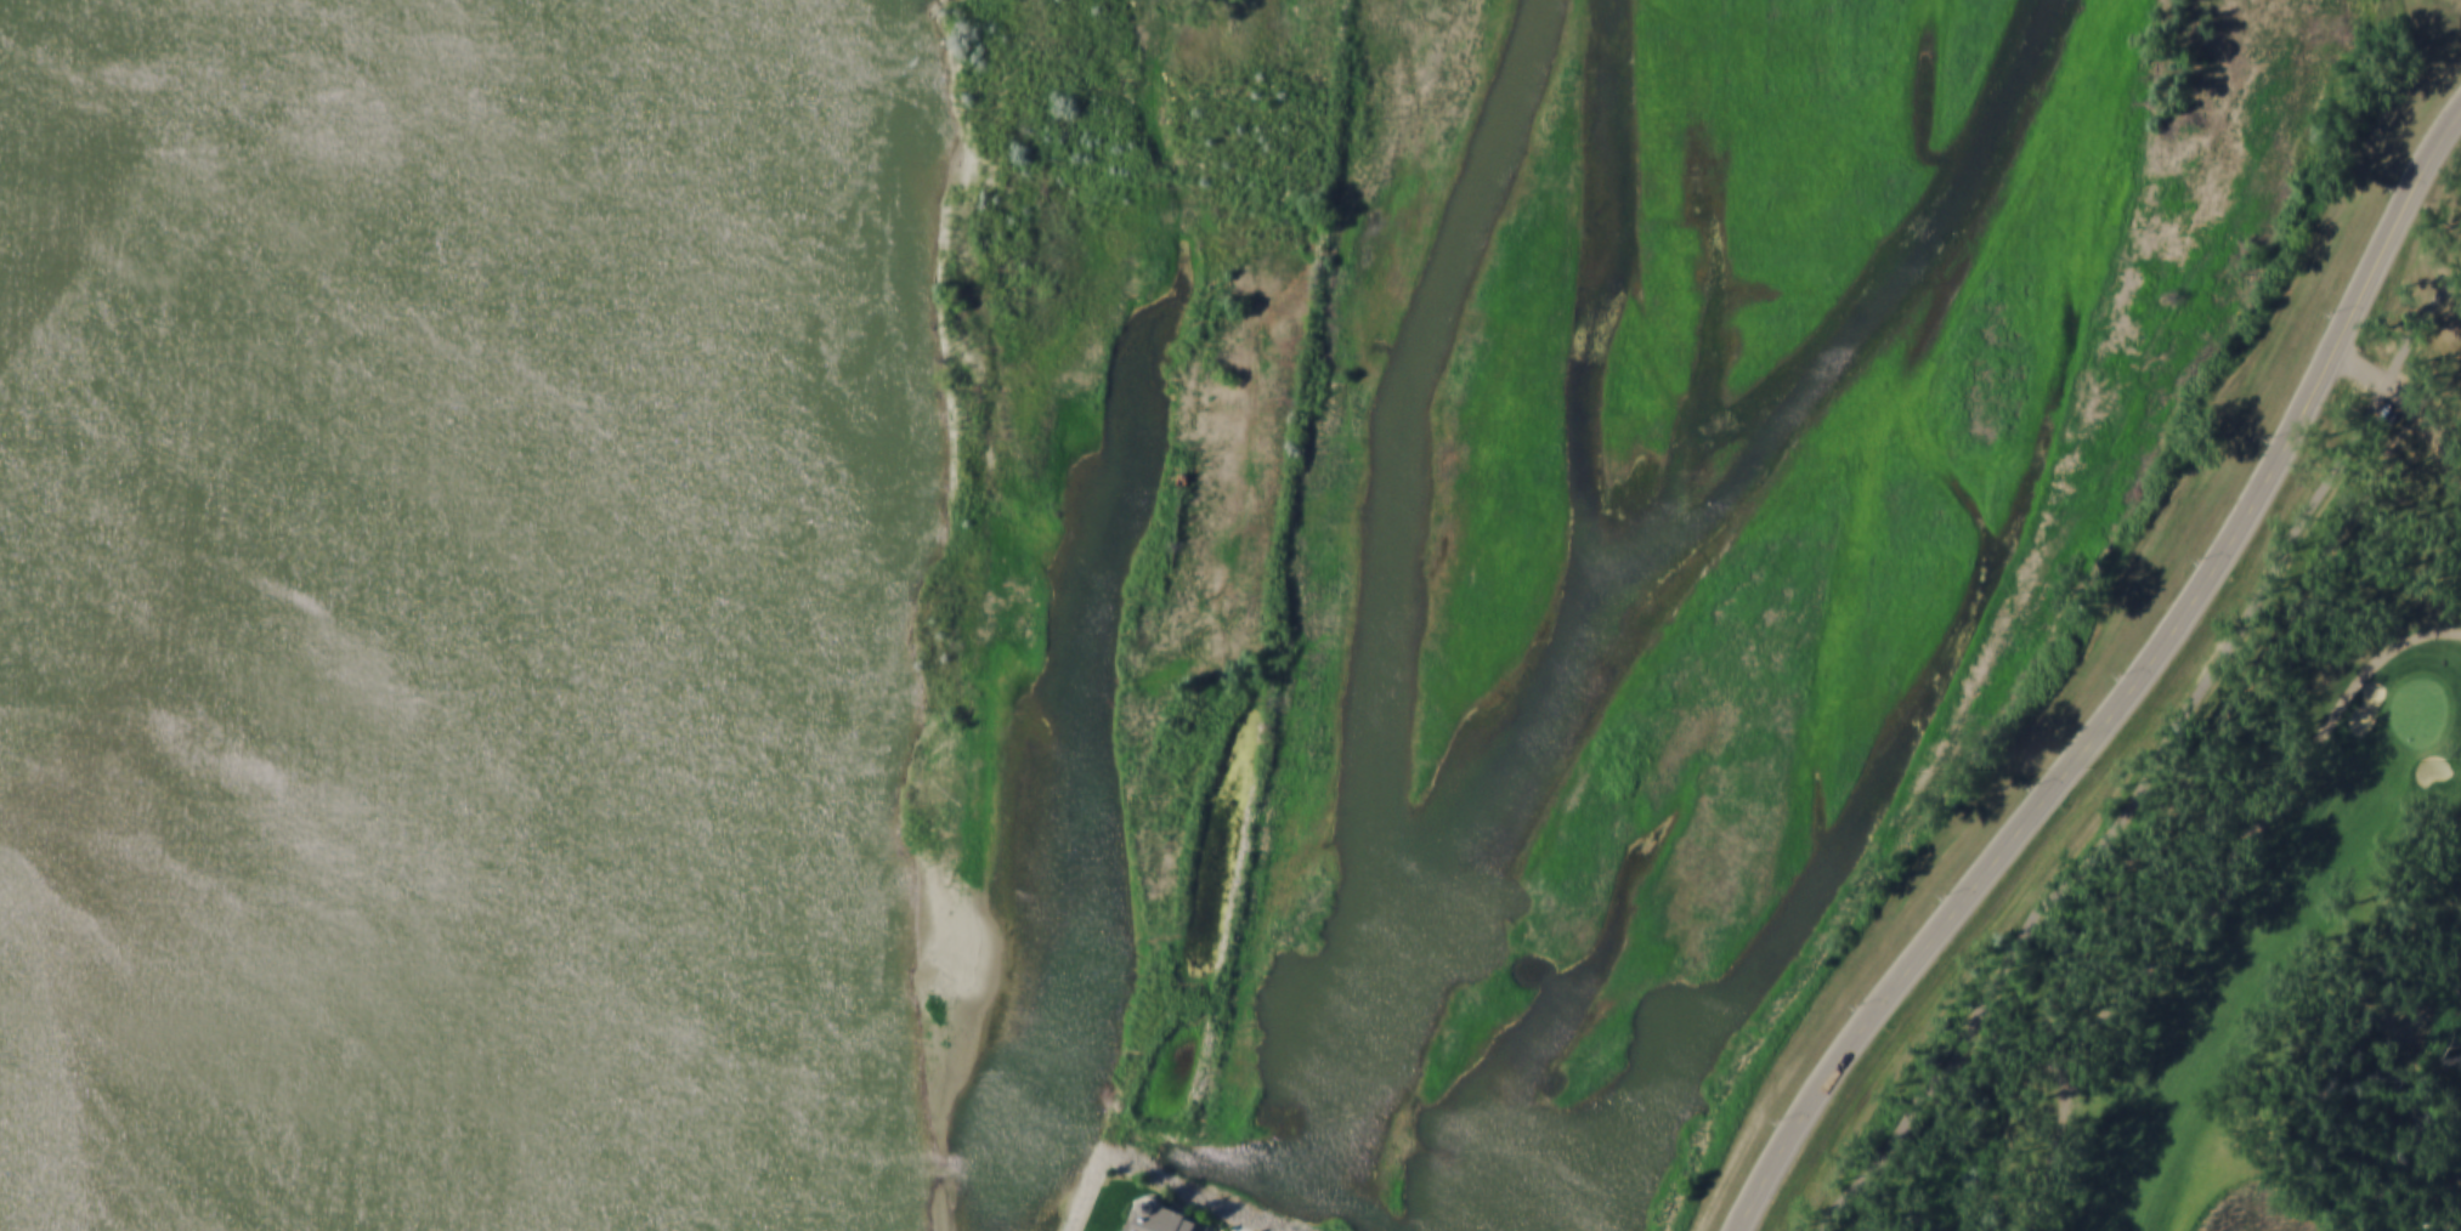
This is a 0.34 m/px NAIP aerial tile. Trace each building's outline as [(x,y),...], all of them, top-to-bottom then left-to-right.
[(1214,1220),(1142,1192),(1128,1230),(1210,1230),(1214,1220)]
